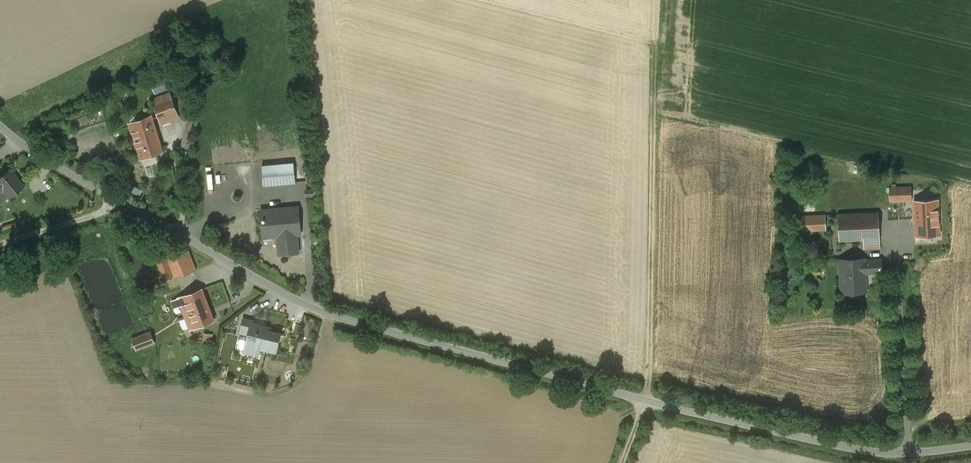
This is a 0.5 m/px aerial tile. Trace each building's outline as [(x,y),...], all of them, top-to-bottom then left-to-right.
[(234,61),(230,56),(222,65),(226,69),(234,61)] [(164,76),(150,82),(155,93),(169,88),(164,76)] [(179,117),(170,93),(153,100),(162,124),(179,117)] [(77,119),(80,128),(94,122),(90,114),(77,119)] [(162,151),(151,116),(130,122),(140,157),(162,151)] [(294,162),(262,165),(264,185),(296,182),(294,162)] [(23,186),(9,169),(0,176),(0,192),(3,190),(9,197),(23,186)] [(890,201),(912,200),(914,200),(916,200),(925,200),(938,199),(937,185),(889,187),(890,201)] [(938,199),(925,200),(916,200),(914,200),(916,236),(940,235),(938,199)] [(280,254),(298,253),(295,227),(300,226),(299,213),(288,214),(287,207),(262,210),(264,231),(278,230),(280,254)] [(880,247),(879,212),(838,214),(839,239),(863,238),(863,248),(880,247)] [(825,228),(824,215),(802,216),(803,230),(825,228)] [(1,225),(3,231),(17,226),(15,220),(1,225)] [(195,270),(187,251),(167,258),(175,278),(195,270)] [(882,271),(881,260),(866,261),(866,259),(841,260),(842,292),(864,291),(864,275),(866,275),(866,272),(882,271)] [(214,320),(202,288),(178,297),(190,329),(214,320)] [(241,332),(248,334),(252,322),(253,323),(254,319),(244,317),(241,332)] [(269,326),(253,323),(252,322),(248,334),(244,351),(259,354),(260,347),(276,351),(281,332),(268,330),(269,326)] [(155,340),(151,331),(133,338),(137,348),(155,340)] [(203,332),(203,340),(212,341),(213,333),(203,332)]
